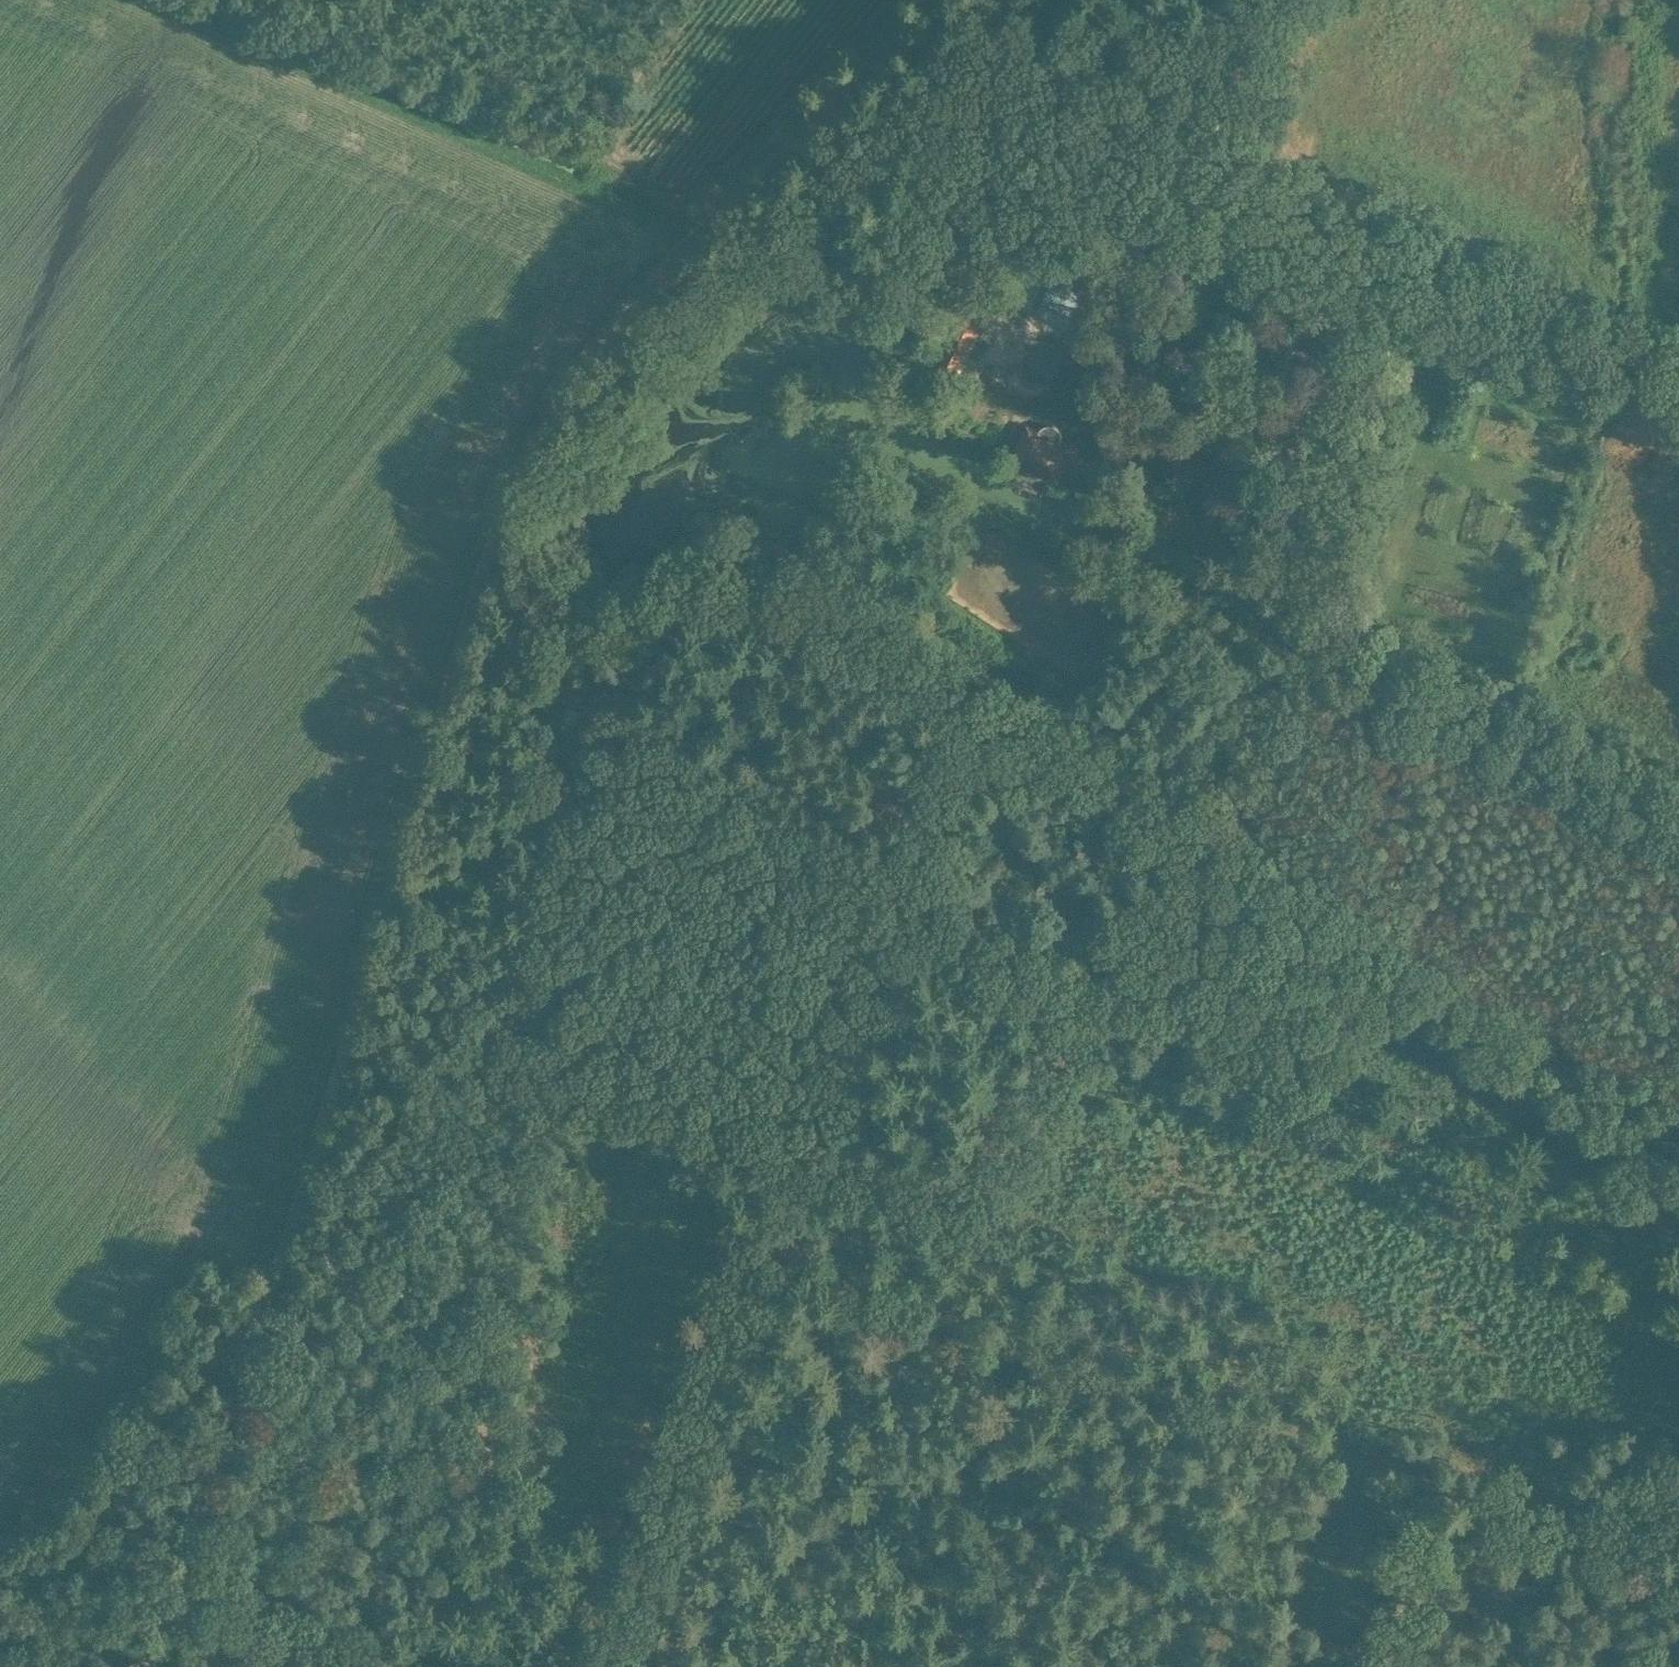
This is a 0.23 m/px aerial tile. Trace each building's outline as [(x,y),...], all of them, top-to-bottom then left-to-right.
[(1080,332),(1088,314),(1046,294),(1038,312),(1080,332)] [(935,366),(952,375),(976,324),(959,316),(935,366)] [(1018,450),(1061,470),(1072,447),(1062,442),(1063,440),(1063,439),(1063,437),(1063,435),(1062,432),(1061,430),(1060,429),(1058,427),(1057,426),(1056,425),(1055,425),(1052,424),(1050,424),(1048,424),(1046,425),(1044,426),(1042,427),(1040,429),(1040,430),(1039,431),(1028,427),(1018,450)]
